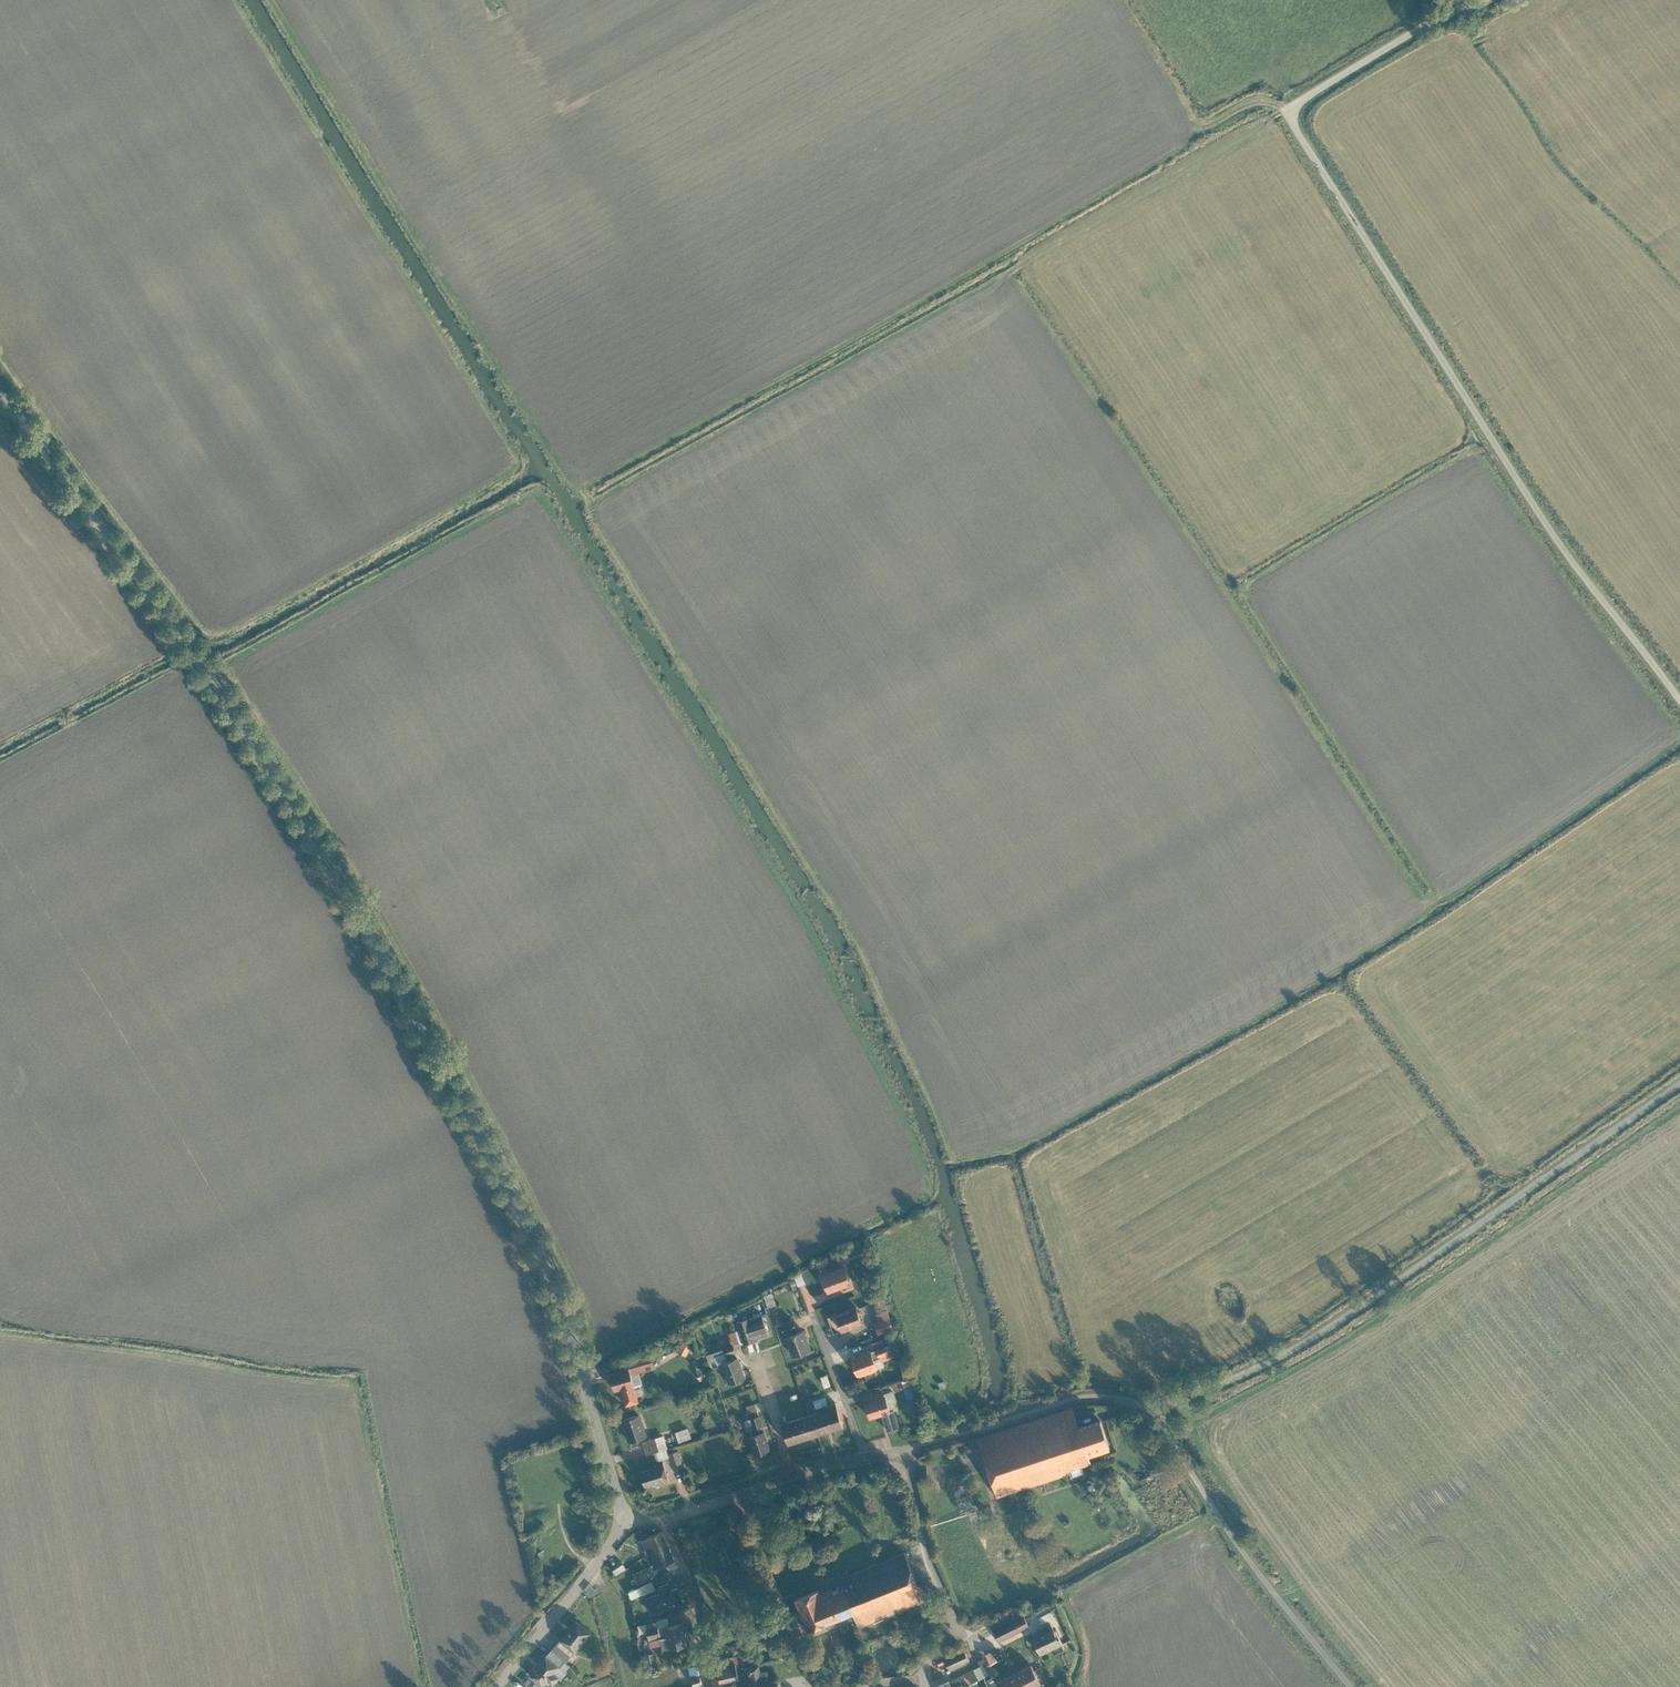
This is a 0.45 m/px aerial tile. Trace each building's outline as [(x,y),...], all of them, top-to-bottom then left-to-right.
[(844,1266),(822,1274),(828,1291),(850,1283),(844,1266)] [(804,1270),(796,1273),(800,1284),(808,1281),(804,1270)] [(856,1306),(836,1314),(842,1330),(862,1322),(856,1306)] [(887,1311),(873,1315),(879,1332),(893,1327),(887,1311)] [(748,1317),(738,1320),(744,1342),(755,1338),(769,1333),(762,1313),(748,1318),(748,1317)] [(803,1330),(786,1336),(793,1355),(810,1348),(803,1330)] [(681,1350),(690,1353),(693,1343),(684,1340),(681,1350)] [(723,1344),(727,1355),(737,1351),(732,1340),(723,1344)] [(871,1350),(852,1358),(858,1374),(877,1367),(874,1359),(871,1351),(871,1350)] [(717,1352),(708,1355),(712,1367),(721,1364),(717,1352)] [(738,1356),(721,1362),(729,1382),(745,1376),(738,1356)] [(617,1370),(610,1372),(615,1388),(621,1386),(626,1403),(639,1400),(631,1372),(629,1367),(617,1370)] [(666,1367),(660,1370),(664,1377),(669,1375),(666,1367)] [(827,1384),(833,1383),(831,1372),(825,1373),(827,1384)] [(905,1379),(895,1382),(897,1388),(907,1385),(905,1379)] [(874,1398),(865,1401),(870,1417),(882,1414),(887,1430),(899,1427),(894,1409),(890,1411),(885,1395),(883,1388),(872,1392),(874,1398)] [(817,1412),(808,1414),(810,1421),(812,1420),(817,1434),(832,1429),(834,1434),(843,1431),(842,1426),(843,1426),(836,1401),(815,1408),(817,1412)] [(1073,1407),(977,1441),(998,1498),(1092,1464),(1090,1456),(1112,1448),(1102,1421),(1080,1429),(1073,1407)] [(757,1409),(746,1412),(748,1417),(751,1416),(755,1427),(752,1428),(754,1433),(764,1430),(763,1425),(757,1409)] [(640,1413),(622,1419),(630,1442),(648,1436),(640,1413)] [(808,1414),(781,1423),(788,1443),(817,1434),(812,1420),(810,1421),(808,1414)] [(688,1427),(677,1431),(680,1441),(692,1437),(688,1427)] [(754,1433),(749,1435),(754,1454),(770,1449),(764,1430),(754,1433)] [(665,1434),(642,1442),(646,1455),(669,1447),(665,1434)] [(681,1461),(677,1449),(667,1453),(672,1465),(681,1461)] [(650,1467),(641,1470),(646,1486),(655,1483),(655,1485),(670,1480),(663,1460),(649,1464),(650,1467)] [(662,1530),(642,1539),(649,1554),(651,1553),(668,1544),(662,1530)] [(649,1554),(648,1554),(654,1568),(675,1558),(668,1544),(651,1553),(649,1554)] [(919,1596),(900,1552),(843,1577),(845,1583),(826,1591),(823,1586),(796,1597),(810,1630),(859,1608),(864,1620),(919,1596)] [(620,1571),(629,1566),(627,1562),(617,1566),(620,1571)] [(646,1567),(631,1574),(639,1593),(654,1586),(646,1567)] [(654,1594),(646,1597),(651,1612),(659,1610),(682,1603),(678,1587),(671,1589),(669,1582),(660,1585),(662,1592),(654,1594)] [(1024,1607),(991,1624),(999,1640),(1032,1622),(1024,1607)] [(1044,1621),(1056,1615),(1053,1609),(1041,1615),(1044,1621)] [(595,1632),(580,1619),(563,1638),(578,1651),(595,1632)] [(683,1621),(666,1625),(668,1635),(670,1646),(687,1643),(683,1621)] [(1038,1632),(1032,1635),(1040,1651),(1060,1642),(1051,1623),(1037,1629),(1038,1632)] [(559,1642),(531,1673),(546,1686),(550,1686),(576,1658),(559,1642)] [(944,1655),(943,1655),(946,1660),(949,1665),(950,1667),(969,1658),(963,1646),(944,1655)] [(999,1660),(994,1650),(985,1655),(989,1664),(999,1660)] [(711,1672),(715,1686),(719,1686),(729,1685),(728,1679),(739,1677),(737,1667),(735,1661),(735,1659),(721,1662),(722,1670),(711,1672)] [(1015,1672),(1022,1686),(1033,1686),(1041,1683),(1031,1663),(1015,1672)] [(749,1665),(752,1686),(785,1686),(783,1677),(764,1679),(762,1664),(749,1665)] [(981,1665),(969,1671),(974,1681),(986,1674),(981,1665)] [(999,1680),(1003,1686),(1022,1686),(1015,1672),(999,1680)]
